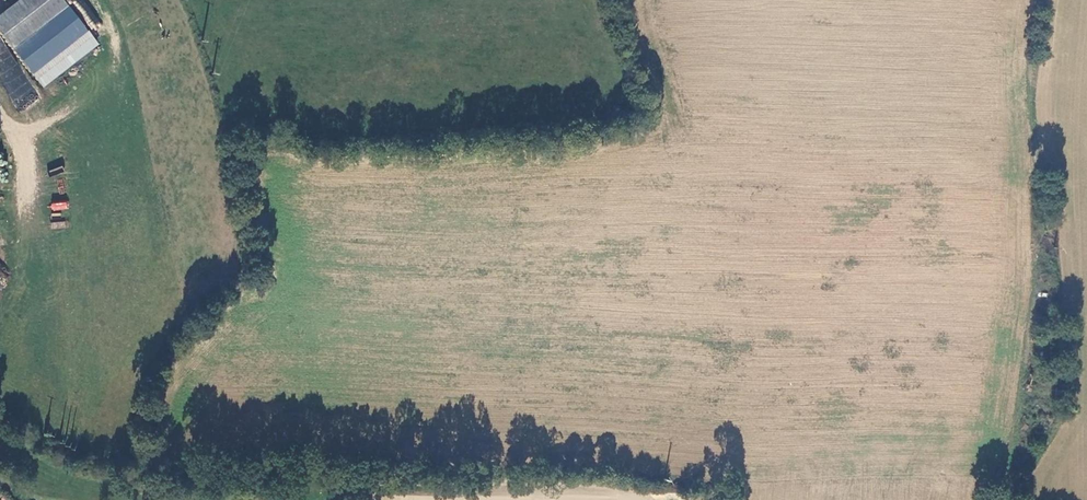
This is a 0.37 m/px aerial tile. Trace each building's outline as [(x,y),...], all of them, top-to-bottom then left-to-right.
[(0,9),(0,40),(4,46),(63,3),(61,0),(12,0),(0,9)]
